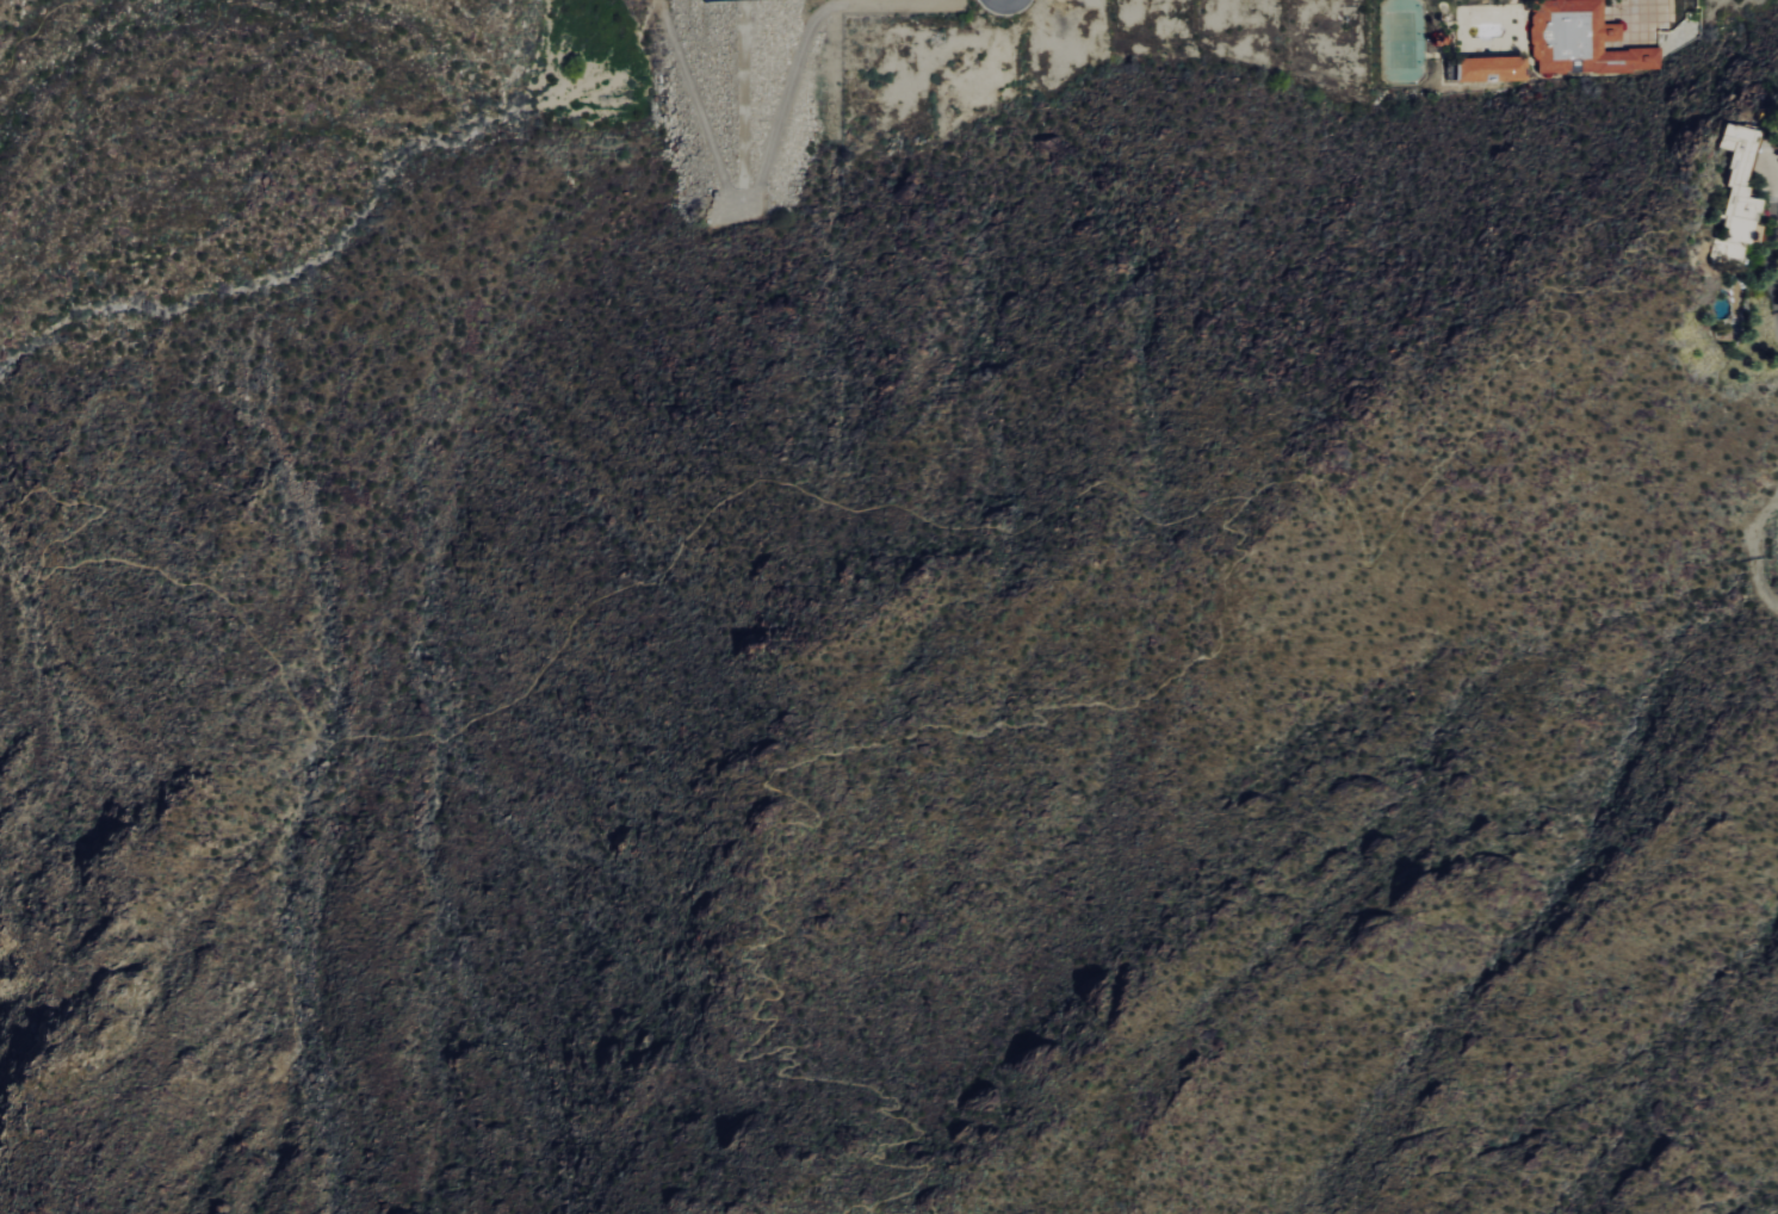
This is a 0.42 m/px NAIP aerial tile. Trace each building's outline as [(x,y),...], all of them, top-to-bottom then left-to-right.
[(1538,2),(1596,2),(1596,24),(1621,24),(1622,39),(1603,39),(1603,48),(1660,47),(1660,68),(1540,70),(1538,2)] [(1528,79),(1528,56),(1458,57),(1458,80),(1528,79)]
